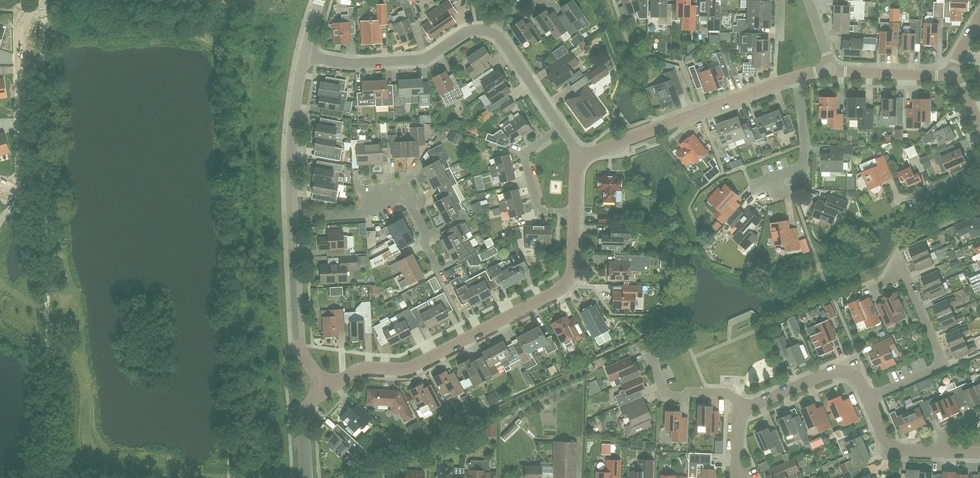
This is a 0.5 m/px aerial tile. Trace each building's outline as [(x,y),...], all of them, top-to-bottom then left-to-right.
[(380,44),(379,25),(383,25),(386,25),(385,0),(382,0),(383,4),(376,4),(377,20),(361,21),(362,45),(380,44)] [(451,5),(457,1),(456,0),(450,0),(448,1),(426,16),(430,22),(422,27),(430,38),(454,22),(451,16),(456,13),(451,5)] [(623,5),(624,6),(626,15),(636,12),(638,19),(647,19),(648,0),(622,0),(623,5)] [(666,5),(666,0),(652,0),(651,17),(658,17),(658,25),(671,25),(671,17),(665,17),(666,5)] [(689,6),(690,0),(676,0),(675,17),(682,17),(681,30),(695,30),(696,6),(693,6),(689,6)] [(714,2),(714,0),(700,0),(700,15),(708,16),(708,30),(719,30),(720,14),(720,0),(720,2),(714,2)] [(748,14),(769,15),(769,1),(740,0),(740,7),(748,8),(748,14)] [(944,17),(952,18),(952,21),(961,22),(961,10),(968,10),(969,0),(945,0),(945,2),(944,17)] [(561,15),(558,17),(571,35),(581,27),(576,20),(582,16),(571,1),(560,8),(564,13),(561,15)] [(865,2),(863,1),(848,1),(848,3),(848,6),(835,5),(835,18),(850,19),(859,20),(859,13),(865,13),(865,2)] [(925,17),(925,24),(924,44),(937,44),(938,27),(938,16),(944,17),(945,2),(937,2),(934,2),(933,16),(928,16),(925,17)] [(350,43),(350,34),(349,20),(352,20),(354,20),(353,7),(348,7),(348,15),(341,15),(342,23),(333,24),(334,44),(350,43)] [(414,38),(413,33),(409,23),(415,21),(411,7),(403,10),(398,12),(401,21),(393,24),(395,32),(398,32),(402,41),(407,39),(408,40),(414,38)] [(566,31),(557,18),(558,17),(554,11),(551,13),(548,15),(545,11),(533,19),(544,34),(550,30),(555,38),(560,35),(564,41),(570,36),(566,31)] [(769,27),(769,15),(748,14),(748,19),(740,19),(740,25),(733,25),(732,33),(737,33),(737,32),(739,32),(739,33),(755,33),(746,32),(746,29),(746,26),(769,27)] [(850,25),(850,19),(835,18),(834,31),(858,32),(858,26),(850,25)] [(893,54),(893,46),(896,46),(898,46),(899,23),(899,19),(890,19),(889,23),(889,32),(881,31),(880,53),(893,54)] [(921,30),(922,20),(911,19),(910,26),(905,26),(903,28),(902,51),(915,52),(915,44),(917,44),(920,45),(921,30)] [(530,32),(525,25),(521,20),(510,28),(521,44),(529,39),(533,45),(541,39),(534,29),(530,32)] [(758,33),(755,33),(739,33),(738,47),(753,47),(753,53),(770,53),(771,45),(768,44),(768,40),(764,40),(764,37),(764,33),(758,33)] [(876,45),(877,38),(850,37),(850,40),(850,42),(844,42),(843,55),(862,56),(863,44),(876,45)] [(489,64),(486,61),(490,58),(483,48),(467,58),(472,65),(466,69),(472,78),(482,72),(490,67),(489,64)] [(734,63),(733,63),(732,59),(731,60),(728,51),(723,52),(732,77),(738,75),(734,63)] [(558,60),(548,67),(550,70),(552,73),(547,76),(556,89),(574,77),(569,70),(578,64),(570,52),(565,56),(565,55),(558,60)] [(708,70),(716,90),(727,85),(725,78),(721,70),(727,68),(726,66),(724,59),(721,53),(721,52),(716,53),(718,60),(719,61),(718,61),(720,65),(708,70)] [(683,55),(674,53),(673,59),(681,62),(683,55)] [(757,67),(768,67),(768,63),(770,62),(770,53),(753,53),(752,60),(749,60),(749,62),(743,62),(742,73),(757,74),(757,67)] [(609,73),(603,64),(587,75),(593,84),(609,73)] [(704,94),(716,90),(708,70),(707,65),(695,69),(694,65),(688,67),(693,80),(698,78),(704,94)] [(679,101),(677,96),(684,93),(681,84),(679,84),(674,70),(664,74),(667,82),(654,87),(662,107),(679,101)] [(436,74),(437,76),(432,78),(441,95),(446,93),(450,102),(463,95),(457,82),(454,83),(450,85),(444,72),(443,73),(441,71),(436,74)] [(487,92),(503,82),(505,81),(499,71),(487,79),(485,76),(483,74),(471,82),(475,89),(482,84),(487,92)] [(335,78),(335,79),(334,82),(333,85),(320,83),(320,84),(318,84),(317,92),(319,93),(318,95),(339,99),(339,98),(341,91),(344,92),(346,80),(335,78)] [(411,103),(417,103),(417,105),(429,105),(428,82),(425,82),(422,82),(422,79),(410,80),(411,103)] [(393,94),(394,106),(394,107),(405,106),(405,103),(411,103),(410,80),(398,80),(399,93),(396,93),(393,93),(393,94)] [(375,105),(374,81),(362,82),(362,94),(359,94),(356,95),(357,106),(369,105),(375,105)] [(394,106),(393,94),(390,94),(387,95),(386,81),(374,81),(375,105),(375,107),(382,106),(394,106)] [(503,82),(487,92),(485,94),(490,103),(485,107),(489,113),(501,106),(499,103),(497,101),(510,92),(503,82)] [(566,101),(585,128),(606,112),(586,85),(566,101)] [(330,113),(330,116),(342,118),(343,111),(344,111),(346,99),(339,98),(339,99),(318,95),(320,95),(319,98),(318,98),(316,106),(318,106),(318,107),(331,110),(330,113)] [(836,98),(821,97),(821,118),(829,118),(829,127),(842,128),(842,115),(839,115),(835,115),(836,98)] [(850,120),(859,121),(859,128),(872,129),(872,109),(869,109),(865,109),(865,99),(849,98),(848,116),(850,116),(850,120)] [(897,108),(897,99),(883,99),(882,116),(891,116),(890,125),(903,125),(903,108),(900,108),(897,108)] [(500,106),(505,113),(509,110),(514,106),(511,102),(510,100),(500,106)] [(930,100),(914,100),(914,109),(911,109),(907,109),(907,127),(920,128),(920,121),(929,122),(930,100)] [(768,115),(774,132),(782,129),(784,135),(795,131),(789,115),(786,116),(783,118),(780,110),(768,115)] [(507,116),(511,123),(521,138),(531,131),(521,116),(515,120),(511,113),(507,116)] [(766,135),(774,132),(768,115),(756,119),(758,127),(755,128),(752,129),(756,140),(758,145),(769,141),(766,135)] [(745,122),(741,123),(738,117),(728,121),(735,141),(744,138),(746,143),(756,140),(752,129),(748,120),(745,122)] [(314,137),(334,140),(333,140),(334,134),(339,135),(342,122),(331,120),(330,124),(329,127),(316,125),(314,137)] [(727,144),(735,141),(728,121),(716,126),(720,137),(717,138),(713,140),(719,157),(725,155),(723,150),(729,148),(727,144)] [(511,144),(521,138),(511,123),(492,136),(487,134),(485,140),(505,147),(508,145),(511,143),(511,144)] [(925,135),(931,141),(936,139),(939,145),(935,147),(937,152),(947,148),(944,143),(955,138),(949,125),(939,130),(937,128),(935,125),(925,135)] [(418,156),(418,146),(424,145),(423,127),(410,128),(411,141),(405,142),(405,157),(418,156)] [(390,129),(390,135),(389,135),(390,147),(392,147),(393,158),(405,157),(405,142),(395,142),(395,135),(396,135),(396,129),(390,129)] [(369,139),(369,143),(370,164),(383,163),(382,157),(385,157),(388,157),(386,133),(380,133),(381,143),(371,143),(371,139),(369,139)] [(9,152),(3,134),(0,135),(0,154),(9,152)] [(693,136),(681,145),(683,149),(677,154),(686,165),(692,160),(695,163),(707,153),(693,136)] [(342,149),(333,147),(334,140),(314,137),(316,137),(313,150),(326,152),(325,155),(325,158),(340,161),(342,149)] [(357,165),(370,164),(369,143),(369,139),(356,140),(350,141),(351,159),(355,159),(357,159),(357,165)] [(444,150),(441,144),(427,151),(423,156),(425,159),(428,165),(422,168),(428,178),(450,167),(446,160),(449,158),(444,150)] [(965,162),(960,149),(952,152),(951,150),(949,146),(947,148),(937,152),(932,154),(936,165),(943,162),(947,170),(965,162)] [(843,172),(843,159),(852,159),(853,147),(839,147),(838,154),(830,154),(822,154),(821,171),(843,172)] [(491,171),(512,165),(509,153),(494,157),(496,164),(490,166),(491,171)] [(881,187),(880,186),(882,185),(881,183),(890,179),(894,178),(884,155),(876,159),(878,166),(874,168),(874,167),(861,172),(861,173),(863,176),(859,178),(858,179),(858,181),(860,186),(861,187),(863,187),(867,186),(869,190),(868,190),(868,191),(871,190),(872,191),(874,192),(876,192),(880,191),(881,189),(881,187)] [(920,161),(919,159),(918,155),(909,158),(907,159),(910,167),(897,173),(900,181),(905,179),(908,187),(922,181),(919,173),(915,164),(920,161)] [(920,161),(921,164),(930,160),(928,155),(919,159),(920,161)] [(337,184),(338,177),(339,172),(342,173),(343,165),(328,162),(327,166),(326,170),(313,168),(313,169),(311,168),(310,176),(312,176),(311,180),(333,184),(336,185),(337,184)] [(512,165),(491,171),(493,176),(499,175),(501,182),(516,178),(512,165)] [(452,186),(457,183),(449,168),(450,167),(428,178),(433,189),(445,183),(446,186),(448,188),(452,186)] [(621,178),(616,178),(616,175),(603,175),(603,177),(597,177),(597,189),(603,189),(602,201),(614,201),(621,202),(621,190),(621,178)] [(323,198),(322,201),(335,203),(339,184),(337,184),(336,185),(333,184),(311,180),(313,181),(311,192),(324,194),(323,198)] [(737,203),(734,201),(738,197),(726,185),(721,191),(719,189),(709,200),(720,210),(715,216),(723,223),(739,206),(737,203)] [(439,213),(460,202),(452,186),(448,188),(443,191),(445,197),(434,203),(439,213)] [(500,206),(521,200),(518,188),(503,192),(505,199),(499,201),(500,206)] [(843,215),(848,202),(830,195),(829,199),(827,203),(818,200),(812,216),(832,224),(837,213),(843,215)] [(500,206),(501,211),(508,210),(509,217),(524,213),(521,200),(500,206)] [(458,221),(459,223),(465,220),(469,218),(460,202),(439,213),(445,224),(456,218),(458,221)] [(755,215),(749,210),(745,214),(743,212),(740,209),(728,222),(734,227),(736,225),(741,230),(734,238),(746,249),(757,237),(751,231),(761,221),(759,219),(760,218),(756,214),(755,215)] [(598,223),(609,224),(609,215),(598,215),(598,219),(598,223)] [(975,217),(956,225),(960,236),(977,229),(979,235),(979,220),(977,221),(976,219),(975,217)] [(393,238),(409,230),(402,218),(379,230),(382,236),(389,232),(393,238)] [(442,239),(442,240),(440,241),(445,249),(447,248),(447,250),(468,239),(466,234),(471,231),(465,220),(459,223),(444,231),(446,234),(447,236),(442,239)] [(789,230),(788,221),(772,223),(775,245),(787,243),(788,251),(799,249),(796,229),(793,229),(789,230)] [(366,235),(366,231),(365,224),(358,224),(359,236),(366,235)] [(628,239),(629,225),(610,225),(610,230),(610,235),(602,234),(601,249),(623,249),(623,239),(628,239)] [(538,242),(539,226),(526,226),(525,247),(530,248),(531,241),(538,242)] [(539,226),(538,242),(545,242),(545,248),(550,248),(551,227),(539,226)] [(392,253),(399,249),(415,241),(409,230),(393,238),(395,243),(388,247),(390,250),(392,253)] [(334,256),(344,255),(350,255),(350,249),(348,249),(347,235),(343,236),(343,231),(328,232),(328,238),(319,239),(319,250),(328,249),(334,249),(334,256)] [(367,249),(375,245),(375,231),(366,231),(366,235),(367,249)] [(476,247),(474,249),(468,239),(447,250),(453,260),(465,254),(466,257),(467,260),(480,253),(476,247)] [(913,260),(929,253),(925,242),(909,249),(913,260)] [(943,248),(946,254),(952,252),(950,245),(943,248)] [(503,261),(507,268),(514,283),(525,277),(522,273),(526,272),(529,270),(517,246),(513,248),(517,254),(503,261)] [(387,261),(383,253),(370,260),(372,269),(387,261)] [(929,253),(913,260),(918,270),(934,264),(929,253)] [(403,273),(418,265),(412,254),(389,266),(392,271),(400,267),(403,273)] [(339,257),(339,264),(328,265),(320,265),(321,281),(346,280),(346,268),(357,267),(357,256),(339,257)] [(626,263),(615,262),(610,262),(609,279),(629,280),(629,268),(640,269),(640,256),(626,256),(626,259),(626,263)] [(507,268),(503,261),(487,270),(496,287),(499,286),(502,284),(504,288),(514,283),(507,268)] [(418,265),(403,273),(406,278),(398,283),(401,288),(424,276),(418,265)] [(488,298),(489,296),(491,295),(485,283),(488,282),(490,281),(485,271),(469,279),(481,302),(488,298)] [(926,288),(942,281),(937,271),(921,278),(926,288)] [(969,278),(971,284),(979,280),(979,273),(969,278)] [(469,279),(464,282),(461,275),(449,281),(462,305),(465,304),(468,302),(470,306),(472,305),(474,306),(481,302),(469,279)] [(942,281),(926,288),(930,299),(946,292),(942,281)] [(370,286),(370,294),(378,290),(375,285),(370,286)] [(641,297),(641,286),(622,286),(622,288),(622,292),(613,292),(613,300),(615,300),(615,308),(634,308),(634,297),(641,297)] [(395,292),(391,295),(395,301),(400,298),(395,292)] [(896,292),(893,294),(891,293),(887,295),(886,297),(883,298),(884,301),(881,303),(877,304),(887,326),(896,322),(893,315),(903,310),(896,292)] [(438,323),(439,322),(440,324),(448,320),(447,318),(449,317),(444,307),(447,306),(450,304),(444,293),(427,301),(438,323)] [(866,298),(863,300),(862,298),(849,304),(856,323),(864,320),(867,328),(880,323),(875,310),(869,297),(866,298)] [(938,317),(952,311),(950,306),(956,303),(954,297),(948,300),(947,300),(933,306),(938,317)] [(427,328),(438,323),(427,301),(410,310),(415,320),(418,319),(421,317),(427,328)] [(371,324),(370,311),(370,303),(363,303),(357,309),(357,312),(357,322),(350,322),(351,340),(364,340),(364,334),(363,325),(371,324)] [(606,330),(608,330),(595,305),(579,313),(593,338),(594,337),(598,345),(610,338),(606,330)] [(345,331),(343,322),(342,309),(329,310),(330,316),(323,316),(324,336),(338,335),(337,331),(341,331),(345,331)] [(393,326),(401,340),(411,335),(405,323),(408,322),(411,320),(406,310),(395,316),(399,323),(393,326)] [(952,311),(938,317),(943,329),(957,323),(957,322),(963,320),(961,314),(955,317),(952,311)] [(575,317),(567,321),(565,317),(551,324),(561,343),(561,342),(570,338),(573,345),(585,338),(578,325),(575,317)] [(401,340),(393,326),(389,319),(374,327),(379,337),(381,336),(384,334),(390,345),(401,340)] [(833,349),(830,342),(833,341),(836,339),(828,321),(816,326),(819,333),(812,336),(820,355),(833,349)] [(527,332),(536,349),(541,346),(542,349),(544,348),(547,354),(557,349),(551,336),(548,337),(545,339),(538,327),(527,332)] [(951,347),(965,341),(963,335),(969,332),(966,327),(960,330),(960,329),(946,335),(951,347)] [(536,349),(527,332),(516,338),(522,349),(519,351),(516,352),(520,359),(522,363),(533,358),(530,352),(536,349)] [(788,348),(786,342),(783,335),(773,339),(776,346),(781,358),(784,357),(787,355),(791,367),(806,361),(805,359),(808,356),(803,345),(799,345),(798,344),(788,348)] [(883,348),(874,352),(870,354),(875,366),(880,364),(883,369),(885,368),(896,363),(893,358),(890,351),(896,348),(892,337),(881,342),(883,348)] [(503,341),(501,342),(498,342),(491,345),(499,360),(502,366),(508,364),(509,365),(520,359),(516,352),(513,353),(510,355),(503,341)] [(965,341),(951,347),(956,358),(970,352),(976,349),(973,344),(967,346),(965,341)] [(494,363),(499,360),(491,345),(484,349),(484,351),(482,352),(483,355),(480,357),(477,359),(486,377),(498,371),(494,363)] [(631,361),(629,357),(620,361),(605,368),(610,379),(615,376),(616,379),(620,377),(623,382),(621,383),(621,384),(640,375),(635,363),(632,365),(631,361)] [(487,378),(486,377),(477,359),(474,360),(471,362),(469,359),(458,365),(465,379),(470,376),(475,385),(487,378)] [(532,383),(526,370),(521,372),(528,385),(532,383)] [(449,391),(452,397),(463,391),(457,380),(452,383),(447,375),(445,371),(433,378),(442,395),(449,391)] [(640,375),(621,384),(623,389),(619,391),(620,394),(614,396),(619,406),(633,400),(632,397),(630,394),(643,388),(638,376),(640,376),(640,375)] [(583,378),(586,389),(594,387),(591,376),(583,378)] [(944,387),(953,384),(951,378),(942,381),(944,387)] [(957,387),(961,398),(963,397),(965,396),(970,406),(979,402),(979,399),(975,386),(973,382),(967,384),(967,383),(956,387),(957,387)] [(441,405),(434,393),(431,384),(427,385),(424,387),(422,384),(409,390),(422,415),(441,405)] [(957,387),(947,392),(940,395),(942,400),(949,415),(960,411),(956,400),(958,399),(961,398),(957,387)] [(490,389),(483,393),(486,399),(493,395),(490,389)] [(399,412),(404,422),(412,418),(399,392),(390,391),(368,390),(367,404),(390,405),(394,414),(399,412)] [(942,400),(940,395),(933,397),(923,402),(927,409),(928,412),(931,411),(933,410),(938,420),(939,420),(940,421),(946,419),(945,417),(949,415),(942,400)] [(858,420),(853,407),(854,406),(850,398),(846,399),(842,401),(840,396),(828,401),(836,418),(842,415),(846,425),(858,420)] [(642,398),(633,402),(620,408),(625,418),(628,416),(631,423),(624,427),(628,435),(651,425),(648,419),(650,418),(645,405),(643,402),(642,398)] [(906,406),(909,412),(915,428),(926,423),(921,411),(924,410),(927,409),(923,402),(923,399),(906,406)] [(831,427),(826,415),(823,405),(820,407),(816,408),(814,404),(802,409),(810,427),(816,425),(819,432),(831,427)] [(340,419),(347,426),(345,428),(352,435),(354,432),(355,433),(360,427),(362,429),(372,418),(357,405),(354,407),(351,411),(349,408),(340,419)] [(718,433),(718,420),(718,411),(715,411),(711,411),(711,406),(698,406),(697,425),(707,425),(706,433),(718,433)] [(688,427),(688,417),(684,417),(680,417),(680,412),(666,411),(665,430),(672,430),(672,440),(686,441),(686,427),(688,427)] [(915,428),(909,412),(898,417),(895,411),(890,414),(894,423),(896,422),(899,421),(904,433),(915,428)] [(792,419),(791,414),(779,419),(786,436),(794,433),(797,440),(807,436),(799,416),(796,417),(792,419)] [(519,419),(515,422),(500,437),(505,441),(520,427),(518,424),(521,421),(519,419)] [(485,436),(496,437),(496,423),(486,423),(485,436)] [(774,455),(785,450),(777,429),(773,431),(770,432),(768,428),(756,433),(764,451),(771,448),(774,455)] [(372,457),(362,448),(344,431),(341,434),(339,437),(334,432),(326,440),(332,445),(330,448),(339,456),(345,449),(360,463),(372,457)] [(850,454),(866,447),(861,436),(849,441),(848,439),(847,436),(837,440),(842,451),(848,448),(850,454)] [(577,442),(554,441),(553,473),(541,473),(541,467),(525,466),(524,477),(575,477),(577,442)] [(601,444),(601,454),(611,455),(611,450),(614,451),(614,449),(615,449),(615,447),(614,446),(614,445),(611,444),(601,444)] [(871,458),(866,447),(850,454),(853,459),(846,462),(850,473),(861,469),(860,466),(858,463),(867,460),(871,458)] [(688,461),(688,469),(688,464),(711,465),(711,458),(711,454),(689,453),(689,461),(688,461)] [(431,466),(431,457),(421,457),(421,466),(431,466)] [(777,466),(769,470),(770,473),(771,475),(766,477),(796,477),(793,472),(799,470),(794,459),(777,466)] [(470,470),(469,477),(496,477),(496,473),(489,473),(490,463),(486,460),(480,460),(476,463),(476,471),(470,470)] [(620,461),(606,460),(606,473),(596,472),(596,477),(620,477),(620,474),(620,461)] [(652,461),(639,460),(639,472),(629,472),(629,477),(652,477),(652,473),(652,461)] [(439,475),(437,475),(434,477),(463,477),(463,475),(463,469),(453,469),(453,468),(439,467),(439,475)] [(714,470),(702,469),(702,477),(714,477),(714,470)] [(920,472),(920,470),(908,470),(907,477),(920,477),(920,472)]
